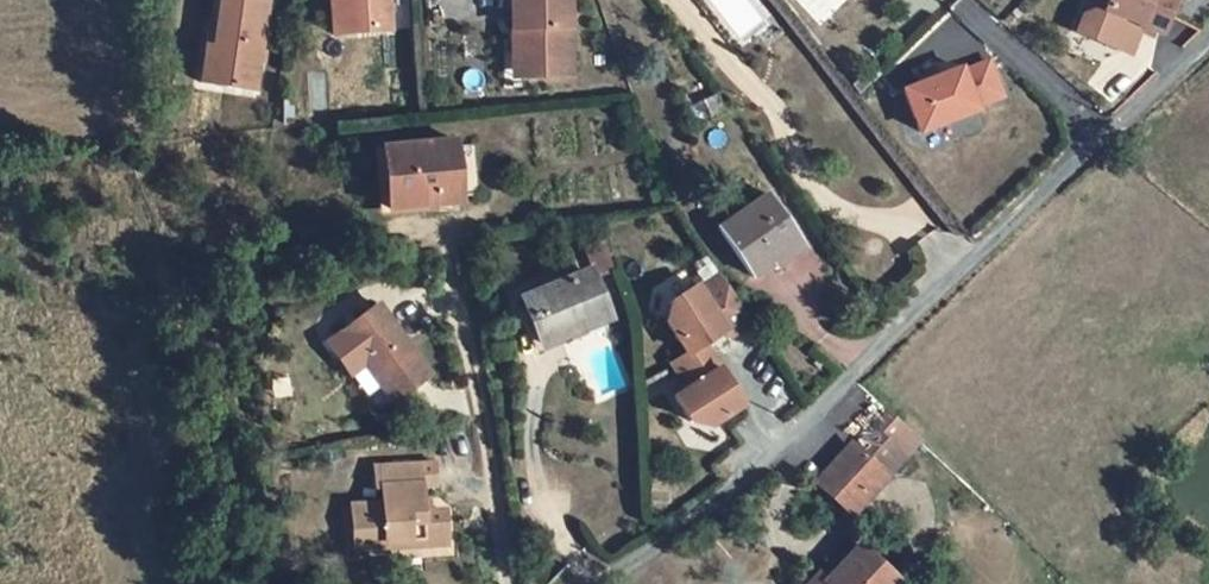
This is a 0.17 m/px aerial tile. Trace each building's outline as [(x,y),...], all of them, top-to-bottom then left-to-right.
[(214,88),(256,93),(268,0),(221,0),(216,52),(219,52),(214,88)] [(343,0),(328,0),(330,37),(345,36),(343,0)] [(345,36),(393,34),(391,0),(343,0),(345,36)] [(527,78),(577,75),(572,0),(508,0),(511,34),(525,34),(527,78)] [(1108,0),(1094,0),(1092,3),(1104,10),(1108,0)] [(1104,10),(1137,22),(1146,0),(1108,0),(1104,10)] [(1137,22),(1160,30),(1171,0),(1146,0),(1137,22)] [(525,34),(511,34),(514,79),(527,78),(525,34)] [(214,88),(219,52),(216,52),(204,51),(199,86),(214,88)] [(910,88),(927,130),(984,107),(983,104),(1010,94),(996,59),(969,69),(968,66),(910,88)] [(385,149),(388,196),(462,190),(457,141),(439,142),(385,149)] [(462,202),(462,190),(388,196),(390,208),(462,202)] [(776,193),(729,222),(760,270),(808,241),(776,193)] [(605,243),(609,269),(627,266),(623,240),(605,243)] [(530,283),(541,331),(612,314),(600,267),(530,283)] [(738,336),(761,322),(732,274),(709,289),(707,284),(681,300),(677,319),(697,352),(681,362),(697,387),(684,396),(700,420),(720,425),(752,405),(714,342),(734,330),(738,336)] [(397,400),(431,373),(380,307),(346,333),(397,400)] [(905,463),(927,438),(897,411),(876,437),(905,463)] [(859,517),(860,514),(905,463),(876,437),(827,491),(853,515),(853,516),(856,518),(859,517)] [(426,544),(426,549),(448,548),(447,517),(425,517),(424,486),(438,485),(437,464),(378,465),(378,486),(389,487),(389,505),(355,505),(355,534),(365,534),(366,554),(389,554),(389,551),(390,545),(426,544)] [(355,534),(356,554),(366,554),(365,534),(355,534)] [(865,553),(835,583),(897,583),(865,553)]
